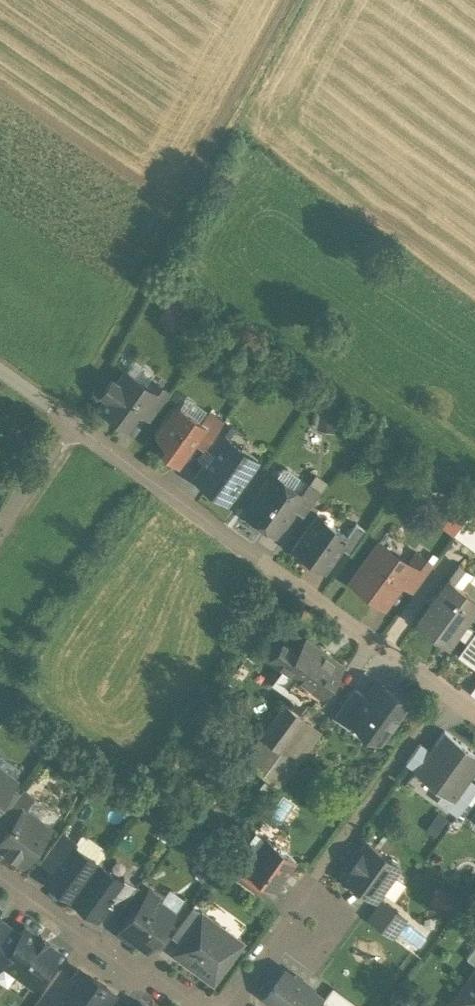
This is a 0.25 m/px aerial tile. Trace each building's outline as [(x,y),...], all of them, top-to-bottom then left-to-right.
[(124,371),(117,382),(112,378),(101,393),(106,396),(99,406),(126,425),(138,409),(140,406),(135,403),(146,387),(145,386),(124,371)] [(169,393),(150,380),(145,386),(146,387),(135,403),(140,406),(138,409),(150,418),(169,393)] [(201,421),(179,405),(175,406),(155,433),(165,445),(161,451),(178,464),(193,442),(206,425),(201,421)] [(337,413),(322,409),(319,424),(334,427),(337,413)] [(223,421),(209,411),(201,421),(206,425),(193,442),(203,449),(223,421)] [(233,429),(223,421),(203,449),(197,458),(206,465),(225,439),(233,429)] [(206,465),(197,478),(226,499),(253,461),(238,451),(239,449),(225,439),(206,465)] [(299,493),(274,474),(246,513),(247,519),(255,525),(261,524),(275,534),(294,507),(303,495),(299,493)] [(319,492),(306,483),(299,493),(303,495),(294,507),(304,514),(319,492)] [(469,514),(453,536),(474,551),(474,549),(474,519),(469,514)] [(326,533),(313,524),(294,550),(299,553),(300,559),(306,563),(312,562),(324,571),(340,548),(347,538),(331,526),(326,533)] [(365,531),(357,525),(347,538),(340,548),(349,554),(365,531)] [(390,559),(375,548),(351,581),(370,595),(372,593),(382,600),(380,602),(383,604),(389,595),(385,592),(389,587),(393,590),(400,581),(411,566),(409,565),(394,554),(390,559)] [(417,553),(409,565),(411,566),(400,581),(413,591),(432,564),(417,553)] [(449,577),(417,621),(446,643),(455,630),(464,618),(474,602),(474,597),(449,577)] [(464,618),(455,630),(465,637),(456,650),(474,664),(474,626),(464,618)] [(343,666),(305,639),(295,652),(283,669),(294,676),(287,687),(304,698),(311,688),(321,696),(343,666)] [(295,652),(282,643),(270,659),(283,669),(295,652)] [(294,676),(283,669),(276,680),(287,687),(294,676)] [(366,698),(350,720),(354,722),(380,741),(407,704),(378,682),(366,698)] [(353,689),(332,718),(348,730),(354,722),(350,720),(366,698),(353,689)] [(306,717),(286,703),(262,736),(282,749),(306,717)] [(323,730),(306,717),(282,749),(299,762),(323,730)] [(445,731),(430,751),(416,770),(415,772),(443,793),(454,800),(469,779),(474,771),(474,753),(445,731)] [(282,749),(262,736),(246,760),(282,786),(299,762),(282,749)] [(420,743),(406,763),(416,770),(430,751),(420,743)] [(10,786),(15,780),(0,769),(0,800),(10,786)] [(443,793),(438,800),(458,815),(474,791),(474,783),(469,779),(454,800),(443,793)] [(0,800),(0,820),(2,817),(20,793),(10,786),(0,800)] [(20,793),(2,817),(12,824),(23,809),(24,809),(34,796),(24,788),(20,793)] [(12,824),(2,838),(4,849),(23,863),(49,828),(24,809),(23,809),(12,824)] [(62,832),(40,861),(53,870),(72,844),(73,845),(76,842),(62,832)] [(276,843),(271,844),(266,840),(247,866),(245,870),(264,884),(274,891),(295,862),(281,851),(280,846),(276,843)] [(73,845),(72,844),(53,870),(46,880),(71,898),(97,863),(73,845)] [(388,859),(367,844),(343,877),(374,900),(391,877),(395,877),(398,871),(397,863),(392,859),(388,859)] [(256,894),(264,884),(245,870),(247,866),(238,859),(228,873),(256,894)] [(121,880),(97,863),(71,898),(97,917),(107,903),(122,881),(121,880)] [(122,881),(107,903),(119,911),(121,908),(135,888),(137,886),(124,877),(121,880),(122,881)] [(146,896),(135,888),(121,908),(132,915),(146,896)] [(132,915),(126,923),(134,929),(129,936),(147,949),(173,913),(147,894),(132,915)] [(405,919),(382,903),(369,921),(391,937),(405,919)] [(193,908),(171,937),(181,944),(202,915),(193,908)] [(241,943),(202,915),(181,944),(174,954),(193,967),(194,965),(202,971),(201,973),(213,982),(241,943)] [(0,929),(0,965),(2,962),(1,961),(20,934),(4,923),(0,929)] [(36,937),(25,929),(20,934),(1,961),(2,962),(33,985),(57,952),(46,944),(46,943),(37,936),(36,937)] [(467,958),(474,965),(474,947),(467,958)] [(39,999),(49,1005),(53,1005),(72,980),(72,979),(59,970),(39,999)] [(452,1002),(457,1005),(474,1005),(474,972),(452,1002)] [(76,973),(72,979),(72,980),(53,1005),(106,1005),(115,995),(93,979),(90,983),(76,973)] [(285,973),(267,998),(277,1005),(312,1005),(319,998),(285,973)] [(333,988),(323,1001),(330,1005),(357,1005),(333,988)]
